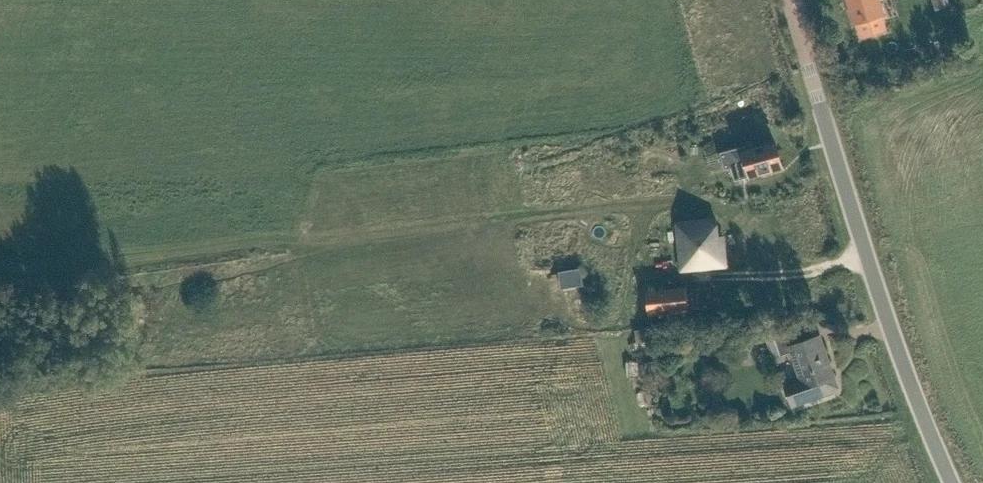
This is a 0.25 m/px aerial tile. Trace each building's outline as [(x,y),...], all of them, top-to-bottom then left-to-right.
[(855,24),(885,15),(880,0),(847,0),(855,24)] [(746,147),(721,153),(726,170),(732,168),(735,180),(751,176),(751,177),(783,168),(776,143),(747,152),(746,147)] [(715,220),(676,224),(682,272),(727,267),(724,236),(717,237),(715,220)] [(581,269),(560,272),(563,288),(584,285),(581,269)] [(690,291),(694,307),(714,302),(710,286),(690,291)] [(687,290),(646,294),(649,318),(689,313),(687,290)] [(781,328),(765,334),(768,342),(774,357),(780,355),(781,357),(792,354),(804,388),(787,394),(792,408),(833,393),(828,381),(833,379),(819,338),(814,340),(809,326),(784,336),(781,328)]
